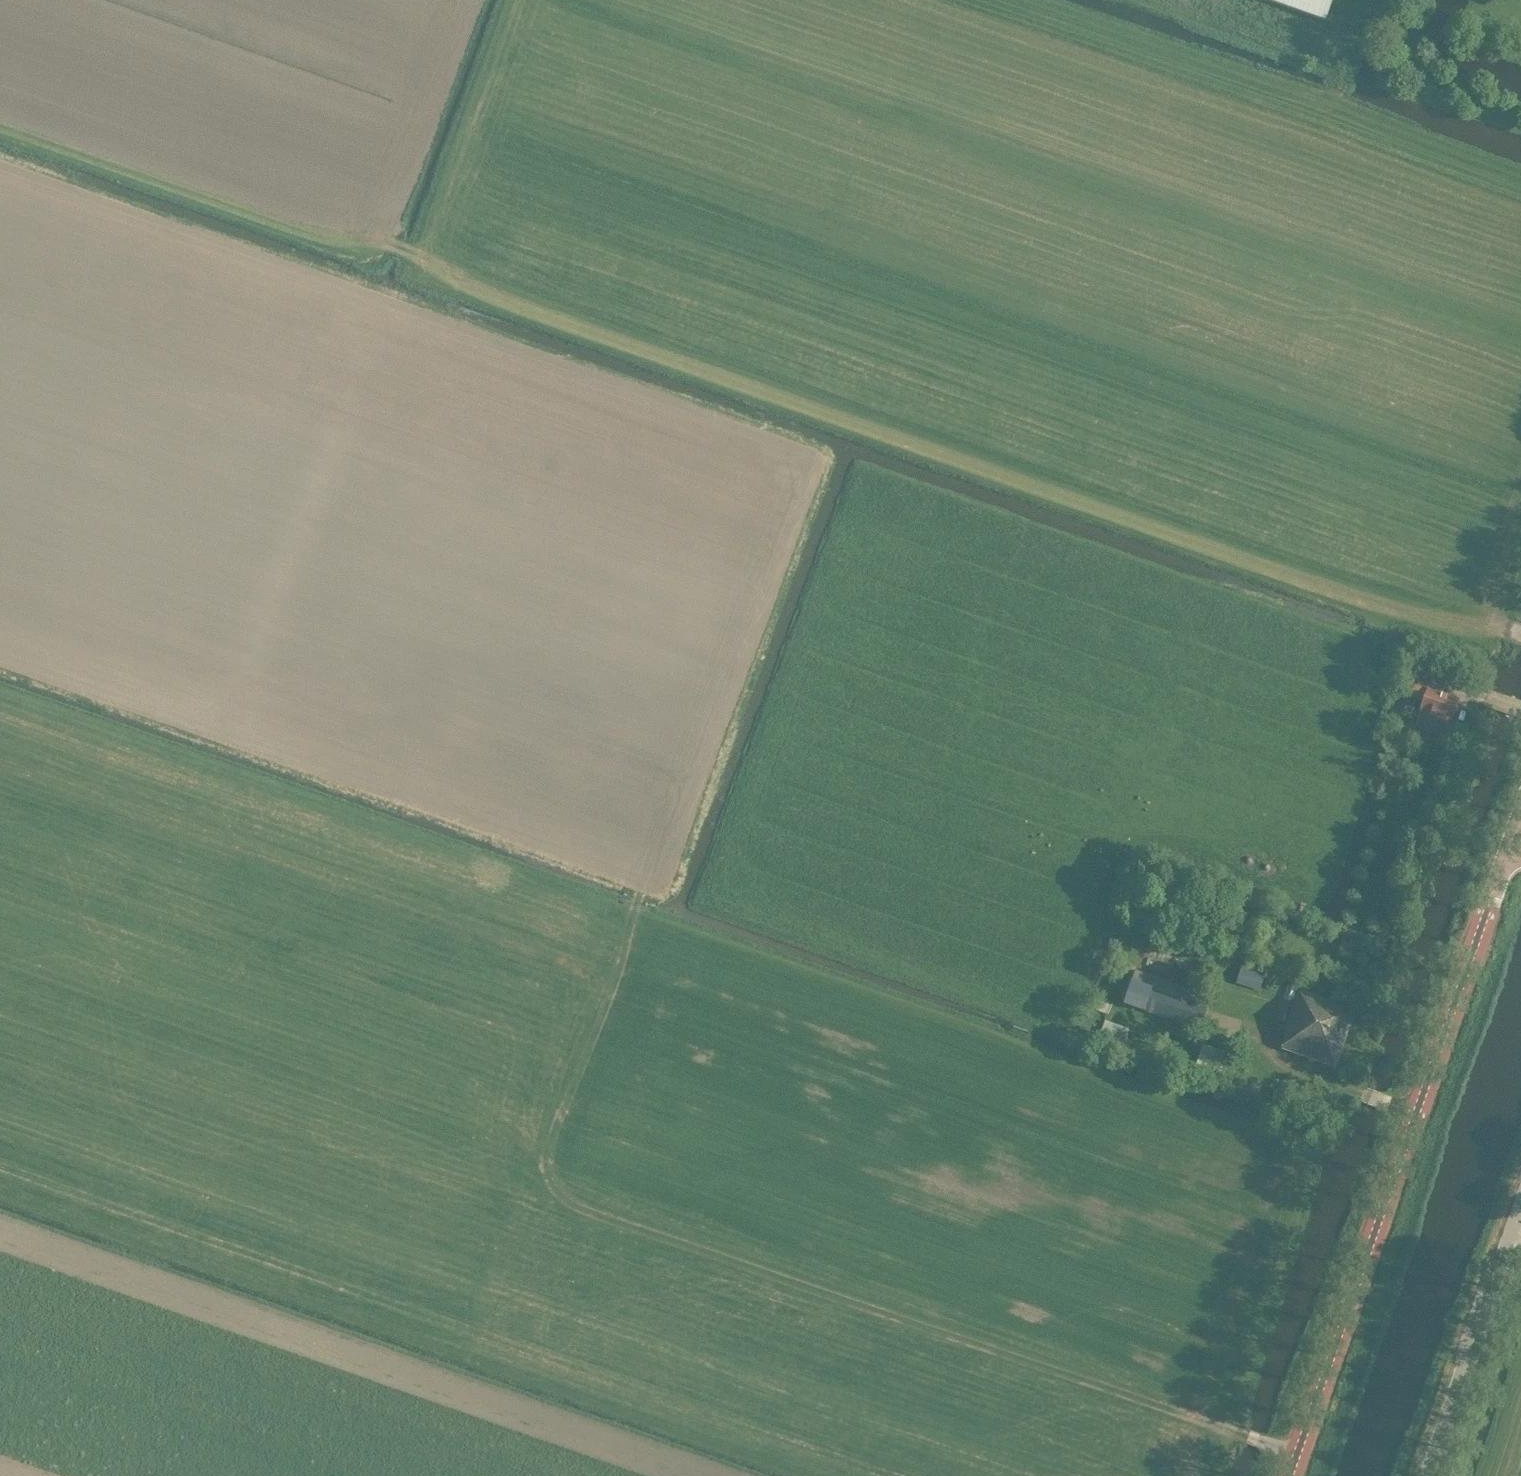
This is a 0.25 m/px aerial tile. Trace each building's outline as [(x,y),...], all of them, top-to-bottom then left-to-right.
[(1324,20),(1331,0),(1269,0),(1324,20)] [(1414,725),(1443,734),(1445,735),(1457,698),(1414,684),(1409,697),(1422,701),(1414,725)] [(1238,977),(1257,983),(1261,971),(1241,965),(1238,977)] [(1123,1002),(1199,1028),(1212,994),(1134,967),(1123,1002)] [(1280,1047),(1335,1067),(1354,1010),(1298,990),(1284,1031),(1286,1032),(1280,1047)] [(1098,1035),(1121,1044),(1128,1028),(1105,1018),(1098,1035)] [(1229,1050),(1206,1044),(1201,1060),(1224,1066),(1229,1050)]
